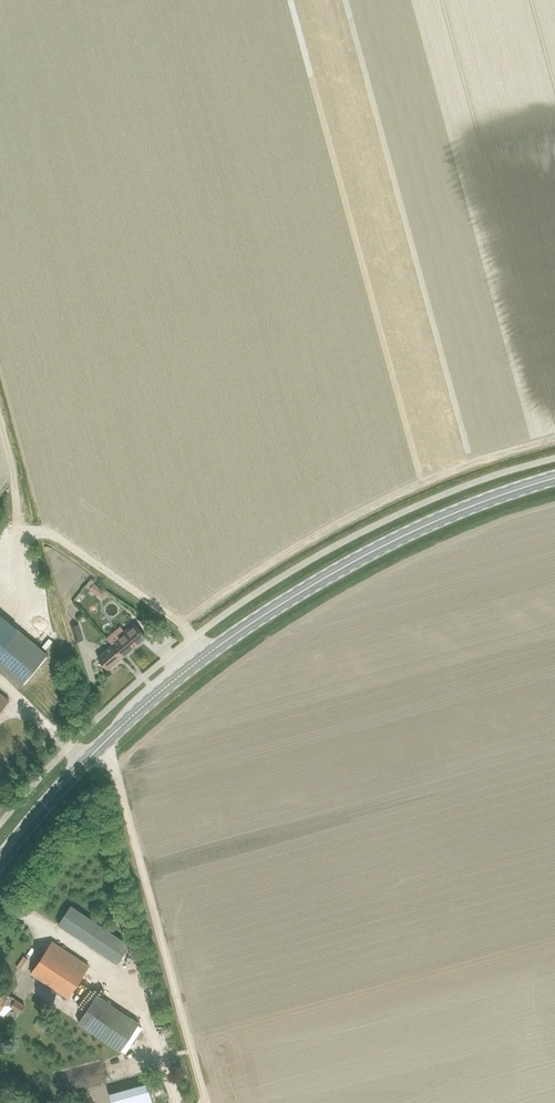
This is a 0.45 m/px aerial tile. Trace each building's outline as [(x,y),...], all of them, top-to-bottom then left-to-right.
[(109,593),(94,582),(89,589),(104,599),(109,593)] [(76,641),(82,639),(84,639),(79,623),(71,626),(76,641)] [(127,633),(112,644),(122,656),(145,637),(134,623),(124,630),(127,633)] [(46,654),(19,630),(0,653),(0,666),(21,684),(46,654)] [(107,668),(122,656),(112,644),(97,657),(107,668)] [(41,673),(28,685),(31,689),(45,676),(41,673)] [(9,700),(0,692),(0,710),(9,700)] [(117,963),(130,945),(70,905),(58,924),(117,963)] [(68,998),(89,966),(52,941),(31,974),(68,998)] [(9,1004),(20,1012),(25,1005),(16,999),(15,1000),(10,997),(11,996),(0,989),(0,1011),(4,1005),(9,1004)] [(97,994),(78,1022),(121,1051),(140,1022),(97,994)] [(156,1096),(162,1095),(157,1077),(151,1079),(156,1096)]
